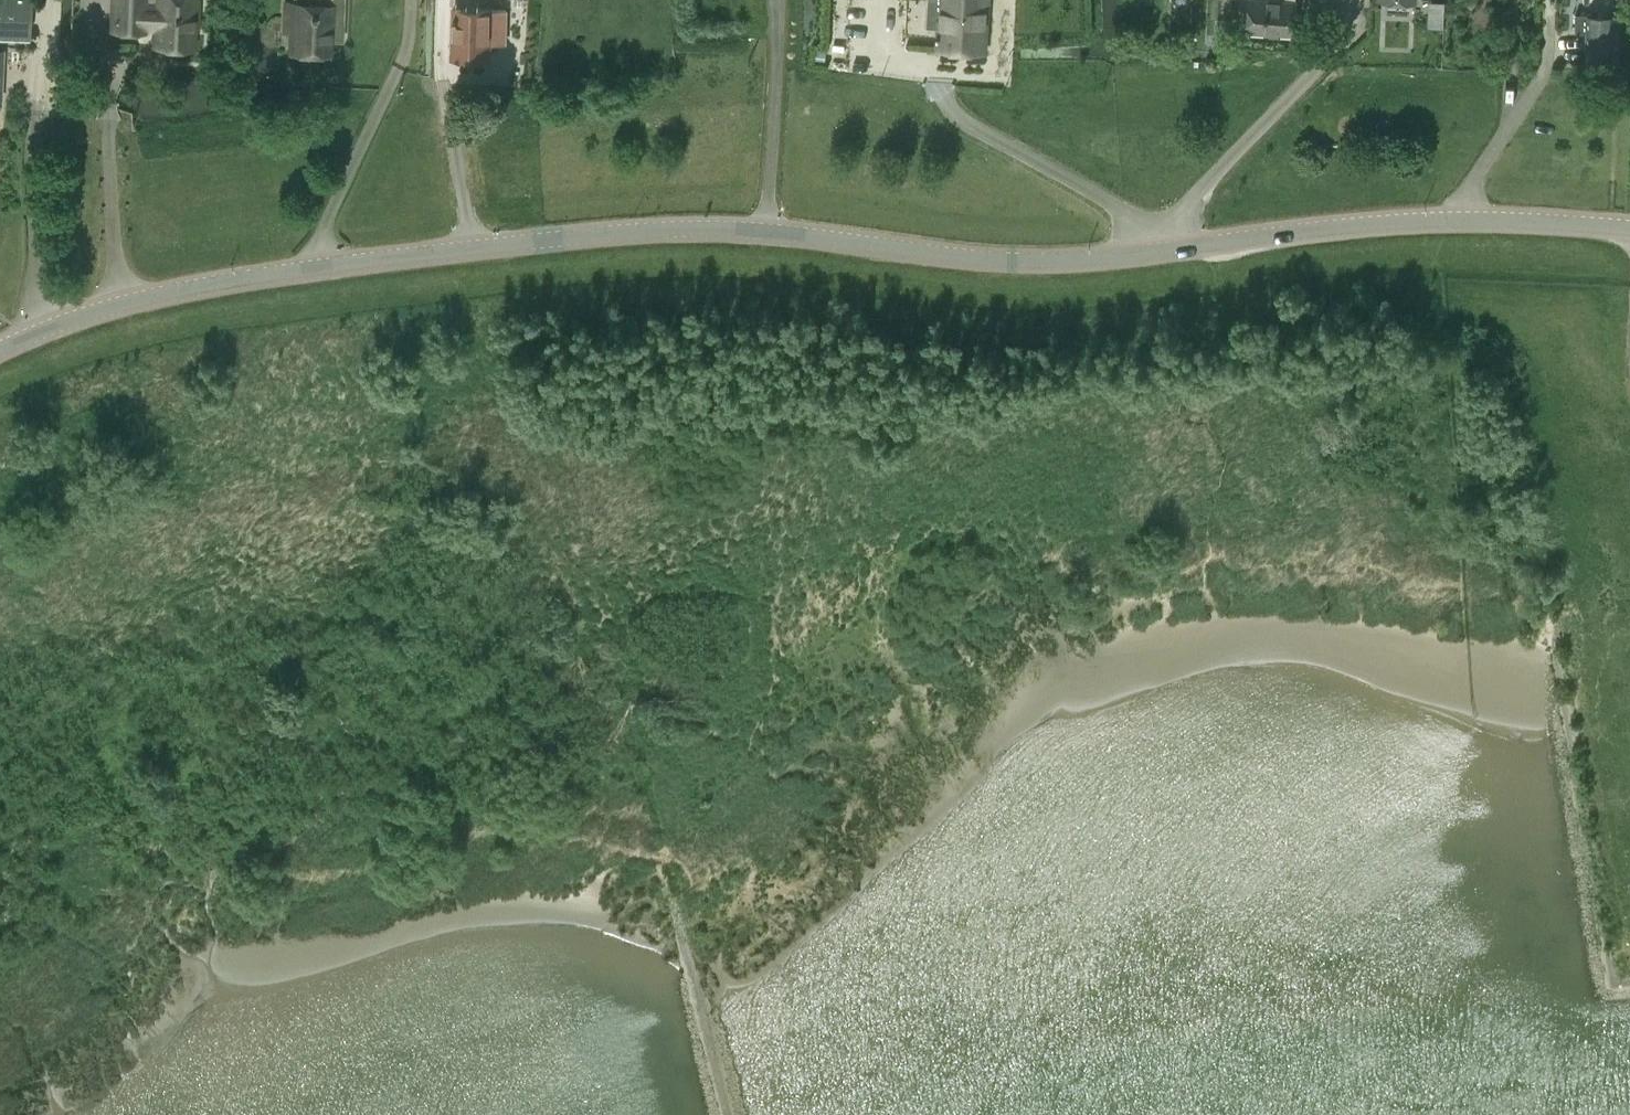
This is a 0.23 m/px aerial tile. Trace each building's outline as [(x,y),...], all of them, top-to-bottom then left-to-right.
[(1,33),(29,35),(30,0),(0,0),(0,47),(1,33)] [(113,28),(143,29),(143,22),(157,23),(156,43),(191,45),(193,12),(198,12),(199,0),(114,0),(113,28)] [(330,51),(332,2),(287,0),(285,30),(292,30),(291,50),(330,51)] [(989,0),(940,0),(938,34),(936,34),(936,39),(937,39),(937,49),(985,52),(989,0)] [(1293,33),(1296,0),(1250,0),(1247,30),(1293,33)] [(505,42),(506,9),(491,8),(491,7),(454,6),(453,55),(490,56),(490,42),(505,42)] [(1575,12),(1575,31),(1587,31),(1586,63),(1612,64),(1614,13),(1575,12)]
